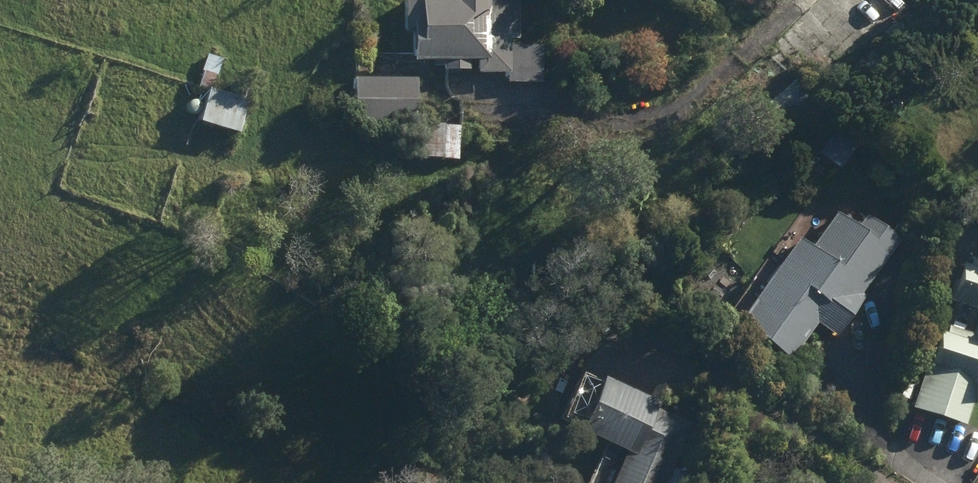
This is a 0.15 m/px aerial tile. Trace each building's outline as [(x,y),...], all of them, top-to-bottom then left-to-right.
[(511,85),(544,84),(543,48),(512,49),(512,41),(520,41),(519,0),(408,0),(409,35),(418,35),(418,64),(446,64),(446,72),(471,72),(471,62),(482,62),(482,76),(511,75),(511,85)] [(357,73),(371,73),(371,56),(364,56),(364,47),(357,47),(357,73)] [(200,123),(242,134),(254,90),(232,84),(229,96),(213,92),(217,76),(219,76),(223,61),(209,57),(200,90),(208,92),(200,123)] [(357,124),(418,125),(419,81),(357,80),(357,124)] [(726,128),(755,159),(815,104),(795,82),(750,123),(742,114),(726,128)] [(423,159),(459,161),(462,128),(425,126),(423,159)] [(825,151),(839,166),(856,151),(842,136),(825,151)] [(745,326),(795,360),(820,324),(839,338),(867,298),(864,296),(902,242),(869,218),(861,231),(840,216),(816,251),(804,241),(745,326)] [(976,261),(974,268),(967,266),(966,269),(965,285),(956,282),(950,300),(977,309),(977,262),(976,261)] [(969,426),(977,399),(977,328),(975,337),(965,334),(969,322),(959,319),(955,330),(952,329),(949,338),(947,337),(936,370),(930,369),(916,409),(969,426)] [(693,426),(659,411),(662,405),(609,382),(607,387),(584,376),(566,418),(589,428),(586,435),(631,454),(618,482),(668,482),(693,426)] [(905,400),(912,402),(916,386),(909,384),(905,400)]
